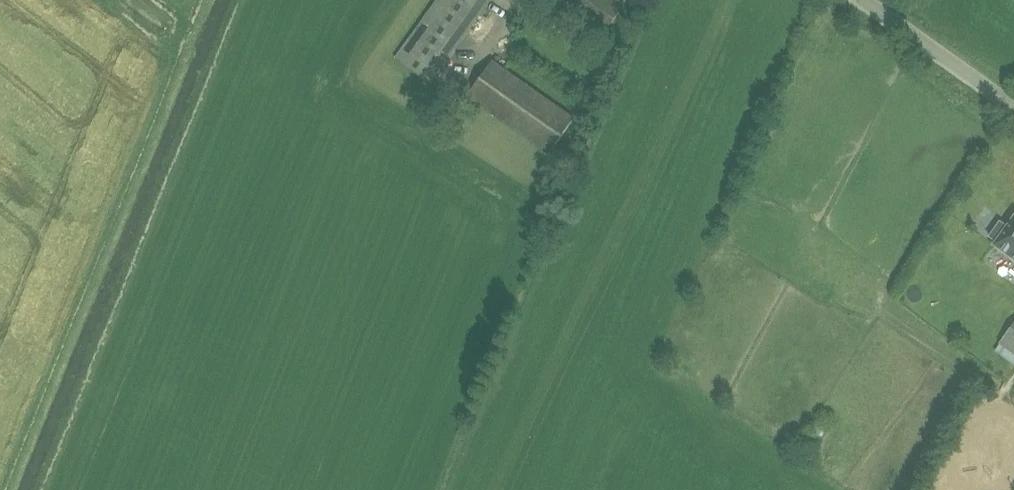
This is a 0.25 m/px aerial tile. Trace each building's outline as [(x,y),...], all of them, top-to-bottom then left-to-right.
[(394,59),(431,84),(490,0),(437,0),(394,59)] [(605,34),(624,5),(617,0),(579,0),(571,11),(605,34)] [(492,60),(466,98),(548,156),(575,119),(492,60)] [(1006,227),(999,221),(988,236),(996,241),(994,244),(1013,259),(1013,217),(1006,227)] [(1000,340),(1013,350),(1013,320),(1000,340)]
